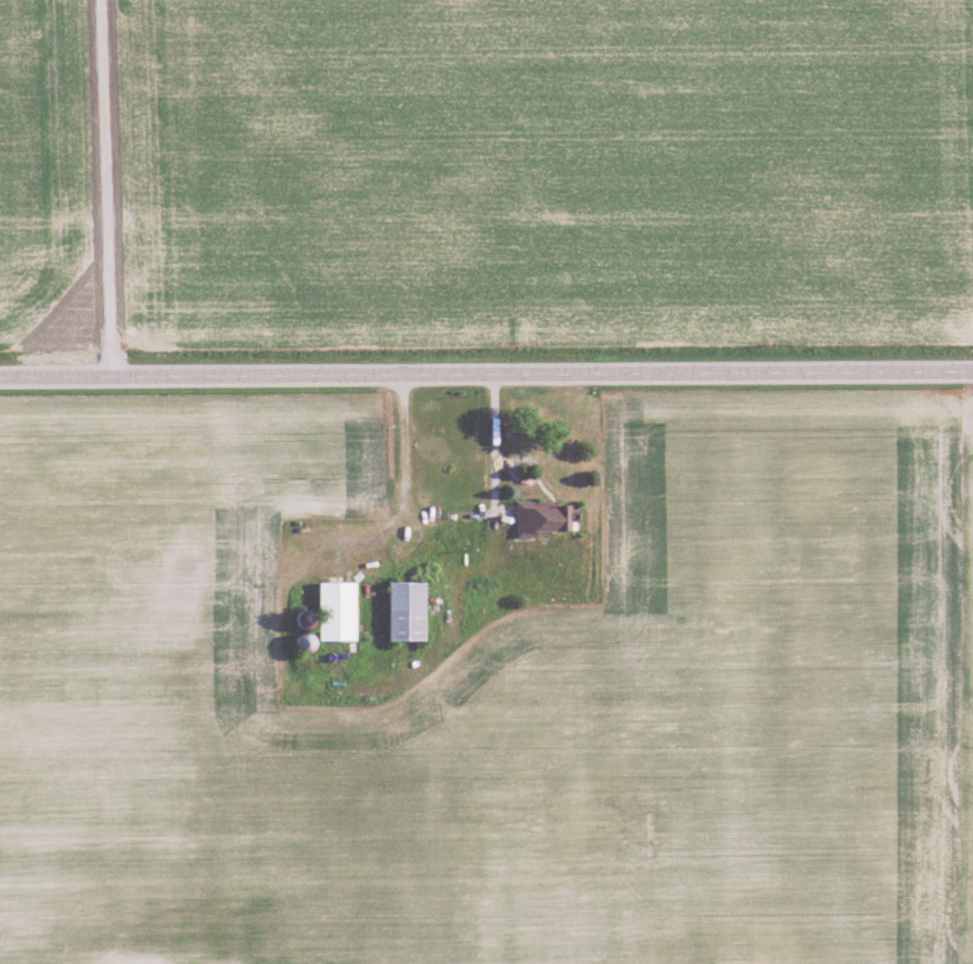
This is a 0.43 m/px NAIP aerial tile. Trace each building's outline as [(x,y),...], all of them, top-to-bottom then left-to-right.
[(517,503),(517,536),(570,535),(569,503),(517,503)] [(391,642),(427,642),(427,583),(391,583),(391,642)] [(358,643),(358,584),(320,584),(320,643),(358,643)]
